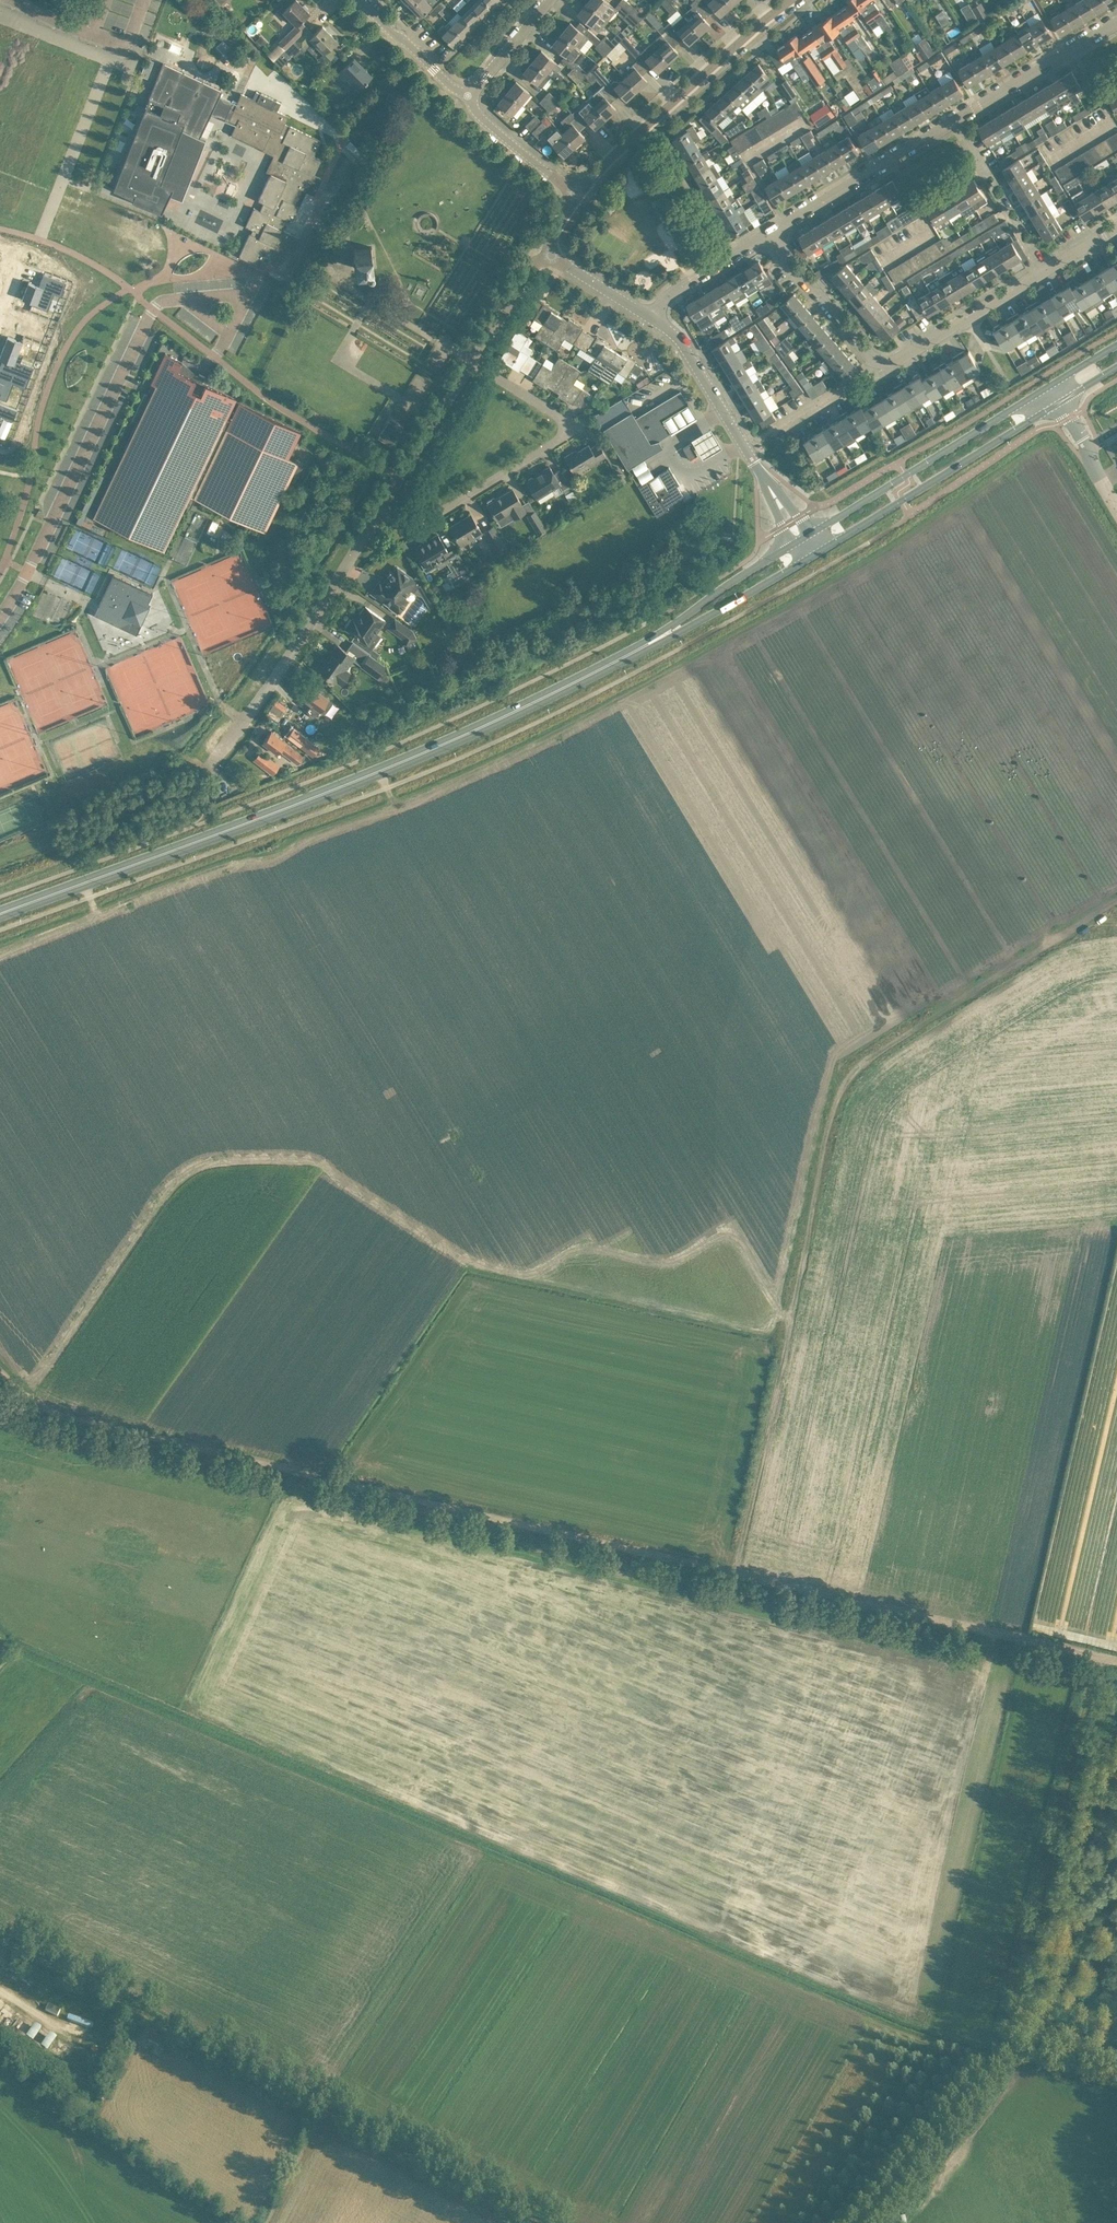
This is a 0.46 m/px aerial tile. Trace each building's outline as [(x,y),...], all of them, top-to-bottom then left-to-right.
[(282,6),(277,11),(286,21),(289,17),(296,25),(309,12),(308,10),(308,8),(304,4),(302,4),(297,0),(294,0),(285,9),(282,6)] [(411,6),(420,16),(436,0),(417,0),(411,6)] [(482,17),(491,7),(484,0),(468,0),(466,1),(482,17)] [(586,2),(608,20),(615,11),(623,17),(628,11),(618,3),(614,7),(606,0),(588,0),(586,2)] [(639,21),(643,16),(634,6),(626,0),(620,0),(618,3),(628,11),(629,11),(639,21)] [(699,33),(709,24),(704,18),(709,13),(700,3),(697,0),(694,0),(690,3),(693,6),(682,15),(699,33)] [(725,0),(697,0),(700,3),(709,13),(714,9),(720,15),(730,5),(725,0)] [(857,13),(860,11),(859,11),(861,10),(873,28),(879,23),(875,18),(863,0),(848,0),(850,2),(857,13)] [(875,18),(882,27),(888,22),(874,1),(876,0),(863,0),(875,18)] [(1085,19),(1097,11),(1090,0),(1080,0),(1076,2),(1085,19)] [(1097,11),(1109,4),(1106,0),(1090,0),(1097,11)] [(461,15),(461,16),(472,27),(482,17),(466,1),(457,11),(461,15)] [(439,2),(434,8),(438,11),(443,6),(439,2)] [(599,31),(608,20),(586,2),(577,13),(599,31)] [(855,38),(866,54),(872,49),(853,21),(856,19),(854,16),(857,13),(850,2),(836,11),(855,38)] [(969,2),(961,7),(969,21),(977,17),(969,2)] [(981,19),(989,15),(982,2),(973,6),(981,19)] [(1009,13),(1019,7),(1016,2),(1006,8),(1009,13)] [(1064,10),(1074,26),(1085,19),(1076,2),(1064,10)] [(433,16),(438,11),(434,8),(429,12),(433,16)] [(667,17),(672,22),(682,14),(678,8),(667,17)] [(1001,8),(990,15),(993,19),(1004,13),(1001,8)] [(943,9),(936,14),(943,25),(950,21),(943,9)] [(1062,33),(1074,26),(1064,10),(1052,17),(1062,33)] [(629,11),(625,15),(631,21),(630,22),(633,26),(639,21),(629,11)] [(650,11),(645,15),(651,22),(656,17),(650,11)] [(863,51),(855,38),(836,11),(824,20),(834,34),(841,29),(841,32),(857,55),(863,51)] [(1030,25),(1040,41),(1052,34),(1039,12),(1027,20),(1028,21),(1030,25)] [(669,31),(678,41),(683,37),(688,43),(699,33),(682,15),(672,24),(669,21),(664,26),(667,29),(669,31)] [(984,25),(993,19),(990,15),(982,21),(984,25)] [(472,27),(461,16),(451,25),(462,36),(472,27)] [(812,28),(830,54),(840,69),(847,64),(831,40),(829,38),(834,34),(824,20),(812,28)] [(1018,32),(1028,48),(1040,41),(1030,25),(1028,21),(1016,28),(1018,32)] [(453,46),(462,36),(448,22),(445,25),(443,24),(437,30),(453,46)] [(561,33),(579,48),(589,37),(583,32),(570,22),(561,33)] [(628,24),(621,31),(625,35),(633,26),(630,22),(628,24)] [(299,36),(286,48),(274,60),(280,67),(293,55),(295,57),(303,50),(304,51),(313,41),(323,52),(318,56),(324,63),(335,52),(330,46),(336,39),(322,25),(305,42),(299,36)] [(973,37),(972,37),(977,44),(979,43),(977,39),(981,36),(979,33),(982,30),(980,26),(970,32),(973,37)] [(839,81),(846,76),(830,54),(812,28),(803,35),(810,46),(813,49),(816,47),(825,59),(824,59),(834,73),(839,81)] [(279,41),(286,48),(299,36),(292,29),(279,41)] [(651,43),(653,45),(668,61),(678,52),(673,46),(678,41),(669,31),(667,29),(661,34),(651,43)] [(620,30),(610,40),(615,45),(619,41),(625,35),(621,31),(620,30)] [(963,43),(972,37),(973,37),(970,32),(960,39),(963,43)] [(1006,39),(1016,55),(1028,48),(1018,32),(1006,39)] [(582,50),(579,48),(561,33),(552,43),(573,61),(582,50)] [(605,34),(600,39),(601,39),(610,49),(615,45),(610,40),(605,34)] [(797,34),(787,41),(815,82),(822,77),(807,56),(804,58),(800,52),(810,46),(803,35),(799,37),(797,34)] [(267,41),(261,35),(256,40),(262,46),(267,41)] [(917,49),(916,49),(923,60),(935,52),(925,36),(914,44),(917,49)] [(595,44),(594,45),(604,56),(605,54),(606,54),(606,53),(610,49),(601,39),(600,39),(595,44)] [(995,46),(1004,62),(1016,55),(1006,39),(995,46)] [(223,40),(218,45),(223,50),(228,45),(223,40)] [(610,49),(606,53),(606,54),(613,61),(626,48),(619,41),(615,45),(610,49)] [(809,75),(810,75),(804,66),(787,41),(776,48),(786,62),(793,58),(796,63),(794,65),(809,87),(814,83),(809,75)] [(956,41),(944,49),(947,54),(961,44),(959,42),(957,43),(956,41)] [(638,49),(632,54),(640,63),(647,70),(652,65),(657,71),(668,61),(653,45),(651,43),(641,52),(638,49)] [(983,54),(993,70),(1004,62),(995,46),(983,54)] [(901,55),(910,68),(912,66),(923,60),(916,49),(902,57),(901,55)] [(532,60),(551,76),(558,82),(563,76),(557,71),(561,66),(541,50),(532,60)] [(942,51),(927,60),(930,64),(944,55),(942,51)] [(971,61),(981,77),(993,70),(983,54),(971,61)] [(895,69),(894,70),(898,75),(902,73),(910,68),(901,55),(890,62),(895,69)] [(354,57),(346,65),(334,77),(340,84),(348,76),(358,87),(371,75),(354,57)] [(542,86),(551,76),(532,60),(523,71),(537,83),(537,82),(542,86)] [(921,71),(930,64),(927,60),(918,66),(921,71)] [(969,84),(981,77),(971,61),(959,68),(969,84)] [(132,200),(162,211),(165,205),(170,194),(182,199),(205,139),(200,137),(211,114),(236,124),(231,134),(263,149),(264,146),(275,152),(266,172),(270,174),(258,199),(264,202),(260,210),(254,207),(246,225),(255,230),(253,234),(250,232),(239,256),(264,267),(267,260),(279,265),(287,251),(291,253),(299,237),(282,229),(287,219),(292,221),(306,191),(314,194),(322,179),(314,175),(321,159),(314,155),(321,140),(285,123),(288,115),(277,110),(281,102),(256,91),(253,98),(241,93),(236,103),(220,95),(222,90),(163,62),(113,188),(133,197),(132,200)] [(572,68),(582,78),(587,73),(577,63),(572,68)] [(629,71),(624,76),(636,90),(647,80),(641,74),(647,70),(640,63),(636,66),(633,63),(627,68),(629,71)] [(761,87),(763,89),(774,80),(769,75),(770,75),(759,63),(748,72),(759,84),(761,87)] [(912,66),(910,68),(902,73),(905,77),(915,71),(912,66)] [(611,82),(597,67),(592,71),(603,84),(615,98),(620,93),(626,99),(636,90),(624,76),(618,81),(617,80),(613,80),(611,82)] [(577,83),(582,78),(572,68),(567,73),(577,83)] [(887,83),(893,79),(898,75),(894,70),(893,71),(883,77),(887,83)] [(1060,77),(1073,99),(1075,103),(1081,99),(1075,90),(1082,86),(1072,70),(1060,77)] [(942,84),(952,100),(964,92),(951,71),(939,78),(942,84)] [(751,96),(753,98),(763,89),(761,87),(759,84),(748,72),(738,82),(749,94),(751,96)] [(893,79),(896,83),(905,77),(902,73),(898,75),(893,79)] [(874,76),(867,81),(868,82),(874,91),(886,83),(882,78),(878,81),(874,76)] [(1048,84),(1061,106),(1073,99),(1060,77),(1048,84)] [(789,83),(787,78),(779,83),(790,99),(797,94),(789,83)] [(507,91),(520,102),(529,91),(516,80),(507,91)] [(728,91),(738,103),(739,103),(743,107),(753,98),(751,96),(749,94),(738,82),(728,91)] [(868,82),(863,85),(869,94),(874,91),(868,82)] [(588,98),(605,118),(616,108),(610,102),(615,98),(603,84),(588,98)] [(891,84),(881,90),(884,95),(894,88),(891,84)] [(930,91),(940,107),(952,100),(942,84),(930,91)] [(1037,91),(1047,108),(1050,113),(1061,106),(1048,84),(1037,91)] [(839,85),(835,88),(847,104),(848,104),(850,107),(852,105),(851,103),(849,100),(839,85)] [(881,90),(869,98),(872,102),(875,101),(878,102),(883,99),(881,97),(884,95),(881,90)] [(511,113),(520,102),(507,91),(498,102),(511,113)] [(544,96),(554,106),(558,101),(549,91),(544,96)] [(717,100),(728,112),(732,117),(738,112),(733,108),(738,103),(728,91),(717,100)] [(918,98),(928,114),(940,107),(930,91),(918,98)] [(1025,98),(1035,115),(1047,108),(1037,91),(1025,98)] [(1109,96),(1116,110),(1116,91),(1109,96)] [(549,111),(554,106),(544,96),(539,101),(549,111)] [(577,108),(572,112),(584,126),(589,121),(595,127),(605,118),(588,98),(587,98),(576,108),(577,108)] [(863,114),(864,114),(866,113),(867,108),(866,107),(872,102),(869,98),(858,106),(863,114)] [(907,105),(916,121),(928,114),(918,98),(907,105)] [(1014,105),(1024,122),(1035,115),(1025,98),(1014,105)] [(130,100),(127,107),(134,109),(137,103),(130,100)] [(717,122),(728,112),(717,100),(707,110),(717,122)] [(789,104),(797,117),(804,113),(796,100),(789,104)] [(810,114),(818,126),(835,115),(827,103),(810,114)] [(789,104),(763,120),(771,133),(797,117),(789,104)] [(762,109),(765,114),(778,107),(777,105),(769,110),(767,106),(762,109)] [(895,112),(905,128),(916,121),(907,105),(895,112)] [(1002,112),(1012,129),(1024,122),(1014,105),(1002,112)] [(865,116),(864,114),(863,114),(858,106),(844,115),(850,125),(865,116)] [(1080,111),(1083,116),(1091,111),(1087,106),(1080,111)] [(754,121),(765,114),(762,109),(750,116),(754,121)] [(567,127),(561,132),(574,146),(584,136),(579,130),(584,126),(572,112),(572,113),(571,111),(561,120),(567,127)] [(883,120),(893,136),(905,128),(895,112),(890,115),(887,111),(880,115),(883,120)] [(1076,120),(1083,116),(1080,111),(1073,115),(1076,120)] [(990,119),(1000,136),(1012,129),(1002,112),(990,119)] [(700,118),(713,132),(718,127),(705,113),(700,118)] [(525,125),(530,130),(540,120),(535,115),(525,125)] [(871,127),(881,143),(893,136),(883,120),(880,115),(869,122),(871,127)] [(837,119),(827,126),(830,130),(840,123),(837,119)] [(989,143),(1000,136),(990,119),(979,126),(989,143)] [(1052,134),(1060,130),(1057,125),(1057,124),(1054,119),(1046,123),(1050,131),(1052,134)] [(738,123),(741,129),(746,126),(743,120),(738,123)] [(757,123),(765,137),(771,133),(763,120),(757,123)] [(1057,125),(1060,130),(1067,126),(1064,120),(1057,124),(1057,125)] [(547,127),(542,122),(532,132),(537,137),(547,127)] [(730,136),(741,129),(738,123),(726,130),(730,136)] [(750,127),(758,141),(765,137),(757,123),(750,127)] [(674,138),(681,150),(696,142),(701,138),(693,124),(686,128),(688,130),(674,138)] [(820,136),(830,130),(827,126),(818,132),(820,136)] [(1041,135),(1034,139),(1037,144),(1049,137),(1043,126),(1037,129),(1041,135)] [(728,138),(718,127),(713,132),(722,142),(728,138)] [(744,131),(752,144),(758,141),(750,127),(744,131)] [(869,150),(881,143),(871,127),(859,134),(869,150)] [(561,132),(557,128),(546,138),(562,156),(574,146),(561,132)] [(811,129),(801,135),(803,140),(814,133),(811,129)] [(737,135),(745,148),(752,144),(744,131),(737,135)] [(728,148),(731,152),(737,149),(738,150),(739,152),(745,148),(737,135),(730,139),(733,144),(728,148)] [(794,146),(803,140),(801,135),(791,141),(794,146)] [(837,142),(847,158),(859,151),(849,135),(837,142)] [(1113,150),(1116,148),(1116,145),(1111,135),(1105,138),(1113,150)] [(1100,142),(1107,154),(1113,150),(1105,138),(1100,142)] [(1030,148),(1037,144),(1034,139),(1031,140),(1027,143),(1030,148)] [(350,140),(346,145),(358,157),(362,153),(350,140)] [(681,150),(688,162),(703,153),(696,142),(681,150)] [(826,149),(835,165),(847,158),(837,142),(826,149)] [(1094,145),(1101,157),(1107,154),(1100,142),(1094,145)] [(787,143),(777,149),(780,154),(790,148),(787,143)] [(1018,149),(1011,153),(1014,158),(1026,151),(1021,144),(1017,146),(1018,149)] [(1089,149),(1096,160),(1101,157),(1094,145),(1089,149)] [(744,161),(739,152),(738,150),(737,149),(731,152),(731,153),(725,156),(729,162),(731,161),(734,167),(744,161)] [(770,160),(780,154),(777,149),(767,155),(770,160)] [(814,157),(824,173),(835,165),(826,149),(814,157)] [(1083,152),(1090,164),(1096,160),(1089,149),(1083,152)] [(703,153),(688,162),(696,174),(711,165),(707,158),(712,156),(708,150),(703,153)] [(1036,155),(1040,162),(1045,159),(1041,152),(1036,155)] [(1078,155),(1085,167),(1090,164),(1083,152),(1078,155)] [(1007,162),(1014,158),(1011,153),(1004,157),(1007,162)] [(1072,159),(1079,171),(1085,167),(1078,155),(1072,159)] [(802,164),(812,180),(824,173),(814,157),(802,164)] [(766,162),(763,158),(753,164),(756,168),(766,162)] [(1011,180),(1027,170),(1020,158),(1003,168),(1004,169),(1002,170),(1006,177),(1008,176),(1011,180)] [(1099,162),(1102,168),(1109,163),(1106,158),(1099,162)] [(1066,162),(1074,174),(1079,171),(1072,159),(1066,162)] [(1061,166),(1068,177),(1074,174),(1066,162),(1061,166)] [(1095,172),(1102,168),(1099,162),(1092,167),(1095,172)] [(696,174),(703,186),(717,177),(721,175),(714,163),(711,165),(696,174)] [(790,171),(800,187),(812,180),(802,164),(790,171)] [(1062,181),(1068,177),(1061,166),(1055,169),(1062,181)] [(742,172),(745,176),(751,172),(748,168),(742,172)] [(1011,180),(1018,192),(1034,182),(1027,170),(1011,180)] [(778,178),(788,194),(800,187),(790,171),(778,178)] [(751,189),(758,185),(754,177),(751,172),(745,176),(748,181),(743,184),(747,191),(751,189)] [(1076,176),(1079,182),(1086,177),(1083,172),(1076,176)] [(1050,178),(1054,185),(1059,182),(1055,175),(1050,178)] [(1072,186),(1079,182),(1076,176),(1069,181),(1072,186)] [(703,186),(710,198),(724,189),(717,177),(703,186)] [(776,201),(788,194),(778,178),(766,185),(776,201)] [(962,185),(977,209),(976,207),(987,200),(984,194),(974,178),(962,185)] [(881,186),(891,202),(903,195),(893,179),(881,186)] [(1109,204),(1116,199),(1116,192),(1110,181),(1099,188),(1109,204)] [(1018,192),(1025,203),(1041,193),(1034,182),(1018,192)] [(1064,189),(1059,182),(1054,185),(1059,192),(1064,189)] [(758,201),(759,200),(766,196),(758,185),(751,189),(755,196),(755,197),(758,201)] [(950,192),(960,209),(965,217),(977,209),(962,185),(950,192)] [(869,193),(879,209),(891,202),(881,186),(869,193)] [(1085,218),(1097,211),(1087,195),(1083,188),(1071,195),(1075,202),(1085,218)] [(1087,195),(1097,211),(1109,204),(1099,188),(1087,195)] [(724,189),(710,198),(717,209),(735,199),(732,194),(729,196),(724,189)] [(939,199),(949,216),(960,209),(950,192),(939,199)] [(858,200),(868,217),(879,209),(869,193),(858,200)] [(1041,193),(1025,203),(1032,215),(1048,205),(1041,193)] [(773,208),(766,196),(759,200),(760,200),(758,201),(765,213),(773,208)] [(737,197),(735,199),(717,209),(724,221),(739,213),(745,209),(737,197)] [(1064,201),(1068,208),(1073,205),(1069,198),(1064,201)] [(929,205),(927,206),(932,215),(929,217),(934,225),(949,216),(939,199),(932,203),(931,201),(928,204),(929,205)] [(846,207),(859,228),(861,231),(866,228),(862,220),(868,217),(858,200),(846,207)] [(1032,215),(1039,226),(1055,216),(1048,205),(1032,215)] [(1078,212),(1073,205),(1068,208),(1072,215),(1078,212)] [(834,214),(844,231),(847,235),(859,228),(846,207),(834,214)] [(898,215),(901,220),(904,225),(920,215),(916,209),(912,211),(910,207),(898,215)] [(739,213),(724,221),(732,233),(752,221),(745,209),(739,213)] [(984,221),(984,222),(987,226),(999,219),(994,212),(983,219),(984,221)] [(823,221),(833,238),(844,231),(834,214),(823,221)] [(1062,228),(1055,216),(1039,226),(1046,238),(1062,228)] [(897,229),(904,225),(901,220),(894,224),(897,229)] [(811,228),(821,245),(833,238),(823,221),(811,228)] [(980,231),(987,226),(984,222),(977,226),(980,231)] [(989,229),(992,234),(993,233),(995,236),(1005,230),(1000,222),(989,229)] [(878,233),(878,234),(881,239),(893,232),(888,224),(876,231),(878,233)] [(809,252),(821,245),(811,228),(799,235),(809,252)] [(989,229),(977,236),(980,241),(992,234),(989,229)] [(961,235),(964,241),(971,236),(968,231),(961,235)] [(867,240),(866,240),(869,246),(881,239),(878,234),(871,238),(866,235),(864,236),(867,240)] [(961,235),(946,245),(949,250),(964,241),(961,235)] [(977,236),(966,243),(969,248),(980,241),(977,236)] [(935,242),(943,254),(949,250),(946,245),(941,238),(935,242)] [(866,240),(855,247),(858,253),(869,246),(866,240)] [(1000,248),(1010,264),(1022,257),(1012,240),(1000,248)] [(930,245),(937,257),(943,254),(935,242),(930,245)] [(966,243),(954,250),(957,255),(969,248),(966,243)] [(924,249),(931,261),(937,257),(930,245),(924,249)] [(372,246),(352,247),(354,268),(374,266),(372,246)] [(841,252),(846,260),(858,253),(855,247),(848,251),(845,247),(841,250),(842,251),(841,252)] [(869,263),(872,260),(877,257),(872,248),(859,256),(861,259),(863,261),(866,262),(868,260),(869,263)] [(988,255),(998,271),(1010,264),(1000,248),(989,255),(988,255)] [(918,252),(925,264),(931,261),(924,249),(918,252)] [(954,250),(942,257),(945,262),(957,255),(954,250)] [(977,262),(987,278),(998,271),(988,255),(989,255),(986,251),(974,258),(977,262)] [(839,257),(831,261),(835,267),(846,260),(841,252),(837,254),(839,257)] [(912,256),(919,268),(925,264),(918,252),(912,256)] [(965,269),(975,285),(987,278),(977,262),(974,258),(973,255),(962,262),(966,269),(965,269)] [(906,259),(913,271),(919,268),(912,256),(906,259)] [(884,268),(877,257),(872,260),(879,272),(884,268)] [(942,257),(931,264),(934,270),(945,262),(942,257)] [(1116,278),(1116,260),(1115,261),(1114,258),(1108,262),(1116,278)] [(900,263),(908,275),(913,271),(906,259),(900,263)] [(747,267),(756,282),(760,289),(772,282),(759,260),(747,267)] [(819,276),(835,267),(831,261),(815,272),(819,276)] [(1111,289),(1116,285),(1116,278),(1108,262),(1102,265),(1104,268),(1100,270),(1111,289)] [(832,276),(841,286),(856,274),(847,263),(832,276)] [(895,267),(902,278),(908,275),(900,263),(895,267)] [(931,264),(919,271),(922,277),(934,270),(931,264)] [(744,289),(756,282),(747,267),(735,275),(744,289)] [(896,282),(902,278),(895,267),(888,270),(896,282)] [(954,276),(964,292),(975,285),(965,269),(954,276)] [(942,283),(952,299),(964,292),(954,276),(950,270),(939,277),(942,283)] [(1089,273),(1102,295),(1111,289),(1100,270),(1097,273),(1095,270),(1089,273)] [(911,284),(922,277),(919,271),(908,279),(911,284)] [(29,281),(22,298),(32,302),(31,304),(43,308),(50,291),(61,296),(66,282),(44,273),(39,285),(29,281)] [(1082,282),(1092,300),(1095,305),(1105,300),(1102,295),(1089,273),(1083,277),(1085,280),(1082,282)] [(856,274),(841,286),(850,296),(865,284),(856,274)] [(882,277),(886,283),(891,281),(887,274),(882,277)] [(723,282),(736,302),(748,295),(744,289),(735,275),(723,282)] [(711,289),(720,303),(721,303),(723,308),(728,305),(729,306),(735,302),(736,302),(723,282),(722,279),(717,282),(718,285),(711,289)] [(895,288),(891,281),(886,283),(890,291),(895,288)] [(1060,289),(1072,308),(1080,302),(1083,306),(1068,281),(1062,284),(1064,287),(1060,289)] [(1076,281),(1070,285),(1083,306),(1086,311),(1095,305),(1092,300),(1082,282),(1078,284),(1076,281)] [(930,290),(940,306),(952,299),(942,283),(930,290)] [(865,284),(850,296),(859,307),(874,294),(865,284)] [(902,287),(905,292),(910,289),(907,284),(902,287)] [(780,291),(784,297),(788,293),(784,288),(780,291)] [(700,296),(708,311),(720,303),(711,289),(700,296)] [(905,292),(909,300),(914,296),(910,289),(905,292)] [(1049,292),(1062,313),(1072,308),(1060,289),(1057,291),(1055,289),(1049,292)] [(929,314),(940,306),(930,290),(919,297),(929,314)] [(1042,301),(1056,324),(1066,319),(1062,313),(1049,292),(1044,296),(1045,299),(1042,301)] [(782,303),(791,314),(803,303),(794,293),(782,303)] [(874,294),(859,307),(868,317),(882,305),(874,294)] [(708,311),(700,296),(687,304),(696,318),(708,311)] [(766,299),(768,302),(772,307),(776,304),(770,296),(766,299)] [(911,308),(918,319),(925,315),(914,296),(909,300),(908,301),(908,302),(906,303),(910,309),(911,308)] [(535,336),(546,343),(562,316),(557,313),(558,311),(548,305),(547,307),(535,300),(526,314),(542,323),(535,336)] [(1031,304),(1047,329),(1056,324),(1042,301),(1038,303),(1037,300),(1031,304)] [(768,311),(772,307),(768,302),(764,305),(768,311)] [(803,303),(791,314),(800,325),(812,314),(803,303)] [(1023,312),(1034,330),(1037,335),(1047,329),(1031,304),(1025,307),(1027,310),(1023,312)] [(882,305),(868,317),(877,327),(891,315),(882,305)] [(1012,315),(1025,336),(1034,330),(1023,312),(1020,314),(1018,311),(1012,315)] [(1103,317),(1106,322),(1115,316),(1113,312),(1103,317)] [(736,330),(748,323),(745,317),(740,320),(736,314),(730,318),(736,330)] [(745,317),(748,323),(753,320),(749,314),(745,317)] [(812,314),(800,325),(809,335),(821,325),(812,314)] [(891,315),(877,327),(886,338),(906,321),(901,316),(896,320),(891,315)] [(1005,323),(1016,342),(1025,336),(1012,315),(1006,318),(1008,321),(1005,323)] [(562,316),(546,343),(557,349),(564,337),(573,343),(580,347),(589,333),(577,326),(578,324),(569,318),(567,320),(562,316)] [(758,321),(767,333),(773,329),(764,317),(758,321)] [(755,334),(758,338),(764,334),(755,322),(750,326),(755,333),(755,334)] [(1006,348),(1016,342),(1005,323),(1001,326),(999,323),(993,326),(1006,348)] [(1092,324),(1085,328),(1088,332),(1094,328),(1092,324)] [(818,346),(830,335),(821,325),(809,335),(803,341),(807,346),(808,345),(813,350),(818,346)] [(721,331),(725,337),(729,334),(725,328),(721,331)] [(767,333),(775,345),(781,340),(773,329),(767,333)] [(1063,335),(1065,339),(1069,344),(1077,339),(1072,329),(1063,335)] [(1080,338),(1087,333),(1085,329),(1078,334),(1080,338)] [(528,337),(516,330),(500,356),(506,359),(504,361),(514,367),(515,365),(527,372),(536,359),(535,359),(531,356),(520,349),(528,337)] [(712,344),(725,337),(721,331),(709,338),(712,344)] [(588,369),(599,376),(615,350),(610,347),(611,345),(602,339),(600,341),(589,333),(580,347),(587,351),(587,352),(595,357),(588,369)] [(765,349),(765,350),(772,345),(764,334),(758,338),(751,342),(758,353),(765,349)] [(714,347),(721,359),(736,351),(732,344),(737,341),(734,335),(714,347)] [(818,346),(827,356),(840,346),(830,335),(818,346)] [(0,356),(0,358),(5,360),(3,367),(29,378),(34,366),(20,361),(23,353),(18,351),(22,341),(8,336),(0,356)] [(775,345),(784,356),(789,352),(794,348),(788,341),(786,343),(786,339),(787,338),(786,336),(781,340),(775,345)] [(1059,350),(1059,351),(1069,345),(1069,344),(1065,339),(1056,345),(1059,350)] [(1059,350),(1056,345),(1054,342),(1045,348),(1047,351),(1050,356),(1059,350)] [(773,360),(774,361),(780,357),(772,345),(765,350),(769,355),(767,356),(771,362),(773,360)] [(822,361),(831,371),(836,367),(849,356),(840,346),(827,356),(822,361)] [(799,356),(794,348),(789,352),(784,356),(791,367),(797,363),(794,359),(799,356)] [(535,349),(531,356),(535,359),(539,352),(535,349)] [(615,350),(599,376),(610,383),(617,371),(626,377),(626,376),(634,381),(642,367),(630,359),(632,358),(622,352),(621,354),(615,350)] [(958,353),(971,374),(980,368),(969,350),(965,352),(964,350),(958,353)] [(721,359),(729,371),(743,363),(743,362),(736,351),(721,359)] [(950,361),(961,380),(971,374),(958,353),(952,357),(954,359),(950,361)] [(138,421),(93,516),(154,544),(164,549),(190,494),(202,500),(264,530),(288,479),(294,482),(303,464),(297,461),(287,457),(299,431),(300,431),(300,430),(277,419),(247,405),(238,401),(237,403),(233,402),(235,397),(202,382),(205,376),(199,373),(199,374),(203,375),(200,381),(178,370),(182,361),(166,354),(152,383),(147,394),(144,393),(132,419),(138,421)] [(1027,360),(1032,368),(1041,362),(1036,354),(1027,360)] [(548,386),(554,389),(570,363),(559,356),(551,368),(543,363),(542,363),(536,359),(527,372),(539,380),(537,382),(547,388),(548,386)] [(858,367),(849,356),(836,367),(831,371),(823,378),(825,382),(835,376),(840,371),(846,378),(858,367)] [(774,361),(782,372),(788,368),(780,357),(774,361)] [(743,363),(729,371),(736,383),(750,374),(746,368),(754,364),(751,358),(743,362),(743,363)] [(1022,374),(1032,368),(1027,360),(1027,359),(1018,364),(1017,361),(1015,362),(1022,374)] [(952,385),(954,384),(957,382),(961,380),(950,361),(947,364),(945,361),(939,364),(952,385)] [(570,363),(554,389),(559,393),(558,395),(567,401),(568,399),(580,406),(586,397),(591,400),(594,396),(582,388),(573,382),(581,370),(570,363)] [(932,373),(943,391),(946,397),(956,392),(952,385),(939,364),(933,368),(935,371),(932,373)] [(7,400),(13,383),(26,387),(29,378),(3,367),(0,374),(0,397),(7,400)] [(782,372),(790,383),(796,379),(788,368),(782,372)] [(797,374),(800,379),(806,375),(802,370),(797,374)] [(911,380),(922,398),(930,393),(933,397),(920,376),(921,376),(918,372),(912,375),(914,378),(911,380)] [(920,376),(933,397),(943,391),(932,373),(928,375),(926,372),(921,376),(920,376)] [(415,412),(431,380),(415,373),(400,404),(415,412)] [(750,374),(736,383),(743,395),(763,383),(759,378),(754,381),(750,374)] [(807,388),(808,390),(814,386),(813,383),(811,381),(810,381),(806,375),(800,379),(807,388)] [(813,383),(814,386),(819,394),(828,388),(825,382),(823,378),(820,381),(819,379),(813,383)] [(804,391),(796,379),(790,383),(793,388),(790,390),(794,397),(804,391)] [(900,383),(912,404),(922,398),(911,380),(907,383),(905,380),(900,383)] [(761,391),(766,388),(763,383),(743,395),(750,407),(765,398),(761,391)] [(892,392),(903,410),(905,414),(915,408),(912,404),(900,383),(894,387),(895,390),(892,392)] [(812,398),(819,394),(814,386),(808,390),(812,398)] [(603,428),(627,468),(631,466),(663,446),(659,439),(696,417),(680,390),(635,417),(623,397),(595,414),(603,428)] [(605,396),(599,391),(594,396),(601,402),(605,396)] [(881,395),(894,415),(903,410),(892,392),(888,394),(887,391),(881,395)] [(765,398),(750,407),(757,419),(758,418),(772,410),(779,406),(772,394),(770,394),(765,398)] [(873,403),(884,421),(894,415),(881,395),(875,398),(877,401),(873,403)] [(852,411),(864,429),(873,423),(862,406),(863,406),(860,402),(854,406),(856,409),(852,411)] [(873,423),(875,427),(884,421),(873,403),(870,405),(868,402),(863,406),(862,406),(873,423)] [(1,415),(13,420),(17,409),(0,403),(0,417),(1,415)] [(777,418),(772,410),(758,418),(763,426),(777,418)] [(841,414),(854,435),(864,429),(852,411),(849,413),(847,410),(841,414)] [(834,422),(845,440),(847,444),(856,438),(854,435),(841,414),(836,417),(837,420),(834,422)] [(932,416),(926,419),(929,425),(935,421),(932,416)] [(378,437),(391,445),(403,425),(390,417),(378,437)] [(823,425),(835,446),(845,440),(834,422),(830,424),(828,421),(823,425)] [(702,429),(691,435),(703,454),(711,448),(721,443),(709,424),(702,429)] [(815,433),(826,452),(835,446),(823,425),(817,428),(819,431),(815,433)] [(904,432),(899,435),(903,441),(907,438),(904,432)] [(804,436),(809,444),(816,457),(826,452),(815,433),(812,436),(810,433),(804,436)] [(604,452),(598,443),(591,448),(588,444),(574,453),(573,451),(564,456),(573,470),(592,459),(594,462),(606,455),(604,452)] [(690,459),(697,454),(690,443),(683,448),(690,459)] [(811,461),(816,457),(809,444),(803,448),(811,461)] [(855,457),(858,462),(868,457),(865,452),(855,457)] [(526,482),(532,491),(537,499),(559,485),(562,489),(563,489),(566,494),(572,489),(570,485),(570,484),(560,469),(554,473),(549,465),(541,470),(542,472),(526,482)] [(642,483),(631,466),(627,468),(656,516),(669,508),(667,506),(683,496),(677,485),(679,484),(669,466),(657,473),(663,482),(654,488),(648,479),(642,483)] [(321,473),(311,468),(305,480),(315,485),(321,473)] [(827,474),(830,480),(840,474),(836,468),(827,474)] [(488,503),(487,503),(497,519),(510,511),(514,518),(526,511),(522,504),(512,488),(495,498),(494,496),(487,500),(488,503)] [(540,535),(547,531),(535,510),(527,515),(540,535)] [(450,526),(455,535),(461,545),(471,538),(470,537),(481,530),(476,523),(471,513),(450,526)] [(213,519),(207,531),(213,534),(218,522),(213,519)] [(220,522),(214,535),(220,537),(223,531),(225,525),(223,524),(220,522)] [(509,552),(505,546),(493,525),(484,530),(497,551),(498,550),(502,557),(509,552)] [(424,542),(415,547),(421,556),(423,559),(421,560),(427,571),(437,564),(445,560),(447,562),(452,571),(447,574),(448,575),(443,577),(450,588),(454,585),(455,586),(460,583),(461,583),(471,576),(472,576),(471,575),(469,570),(457,551),(451,555),(449,553),(448,551),(447,550),(443,543),(437,534),(428,539),(429,540),(425,542),(424,542)] [(510,542),(508,545),(509,548),(511,550),(515,549),(516,546),(516,543),(513,541),(510,542)] [(233,556),(234,577),(247,577),(246,556),(233,556)] [(475,566),(478,571),(491,563),(488,558),(484,560),(485,561),(483,563),(480,558),(473,563),(475,566)] [(379,580),(371,592),(380,598),(400,613),(409,600),(406,597),(411,590),(413,592),(413,591),(418,584),(423,581),(419,573),(414,579),(406,572),(397,566),(384,584),(379,580)] [(475,566),(469,570),(471,575),(478,571),(475,566)] [(141,625),(150,606),(147,605),(153,592),(113,573),(98,605),(103,618),(118,625),(132,621),(141,625)] [(386,620),(366,606),(356,619),(353,617),(345,628),(355,635),(350,641),(364,650),(386,620)] [(395,617),(387,627),(403,638),(406,644),(417,639),(413,630),(395,617)] [(457,635),(448,640),(455,650),(463,645),(457,635)] [(347,668),(355,657),(338,644),(331,653),(332,654),(328,660),(325,659),(318,669),(337,683),(337,682),(341,685),(351,671),(347,668)] [(376,658),(370,653),(369,653),(360,666),(386,684),(387,682),(390,677),(385,666),(386,665),(376,658)] [(306,682),(298,694),(311,704),(306,711),(315,717),(320,710),(324,713),(332,702),(320,693),(320,692),(306,682)] [(405,686),(404,696),(413,697),(414,687),(405,686)] [(186,712),(209,704),(204,691),(181,699),(186,712)] [(294,726),(287,736),(312,755),(320,746),(294,726)] [(303,756),(296,750),(285,742),(285,741),(272,730),(263,742),(277,752),(279,749),(290,757),(298,763),(303,756)] [(261,764),(272,772),(278,764),(267,756),(261,764)] [(63,2011),(80,2018),(85,2006),(69,1999),(63,2011)] [(8,2022),(1,2031),(34,2057),(41,2048),(8,2022)] [(155,2034),(151,2041),(163,2048),(168,2041),(155,2034)]
